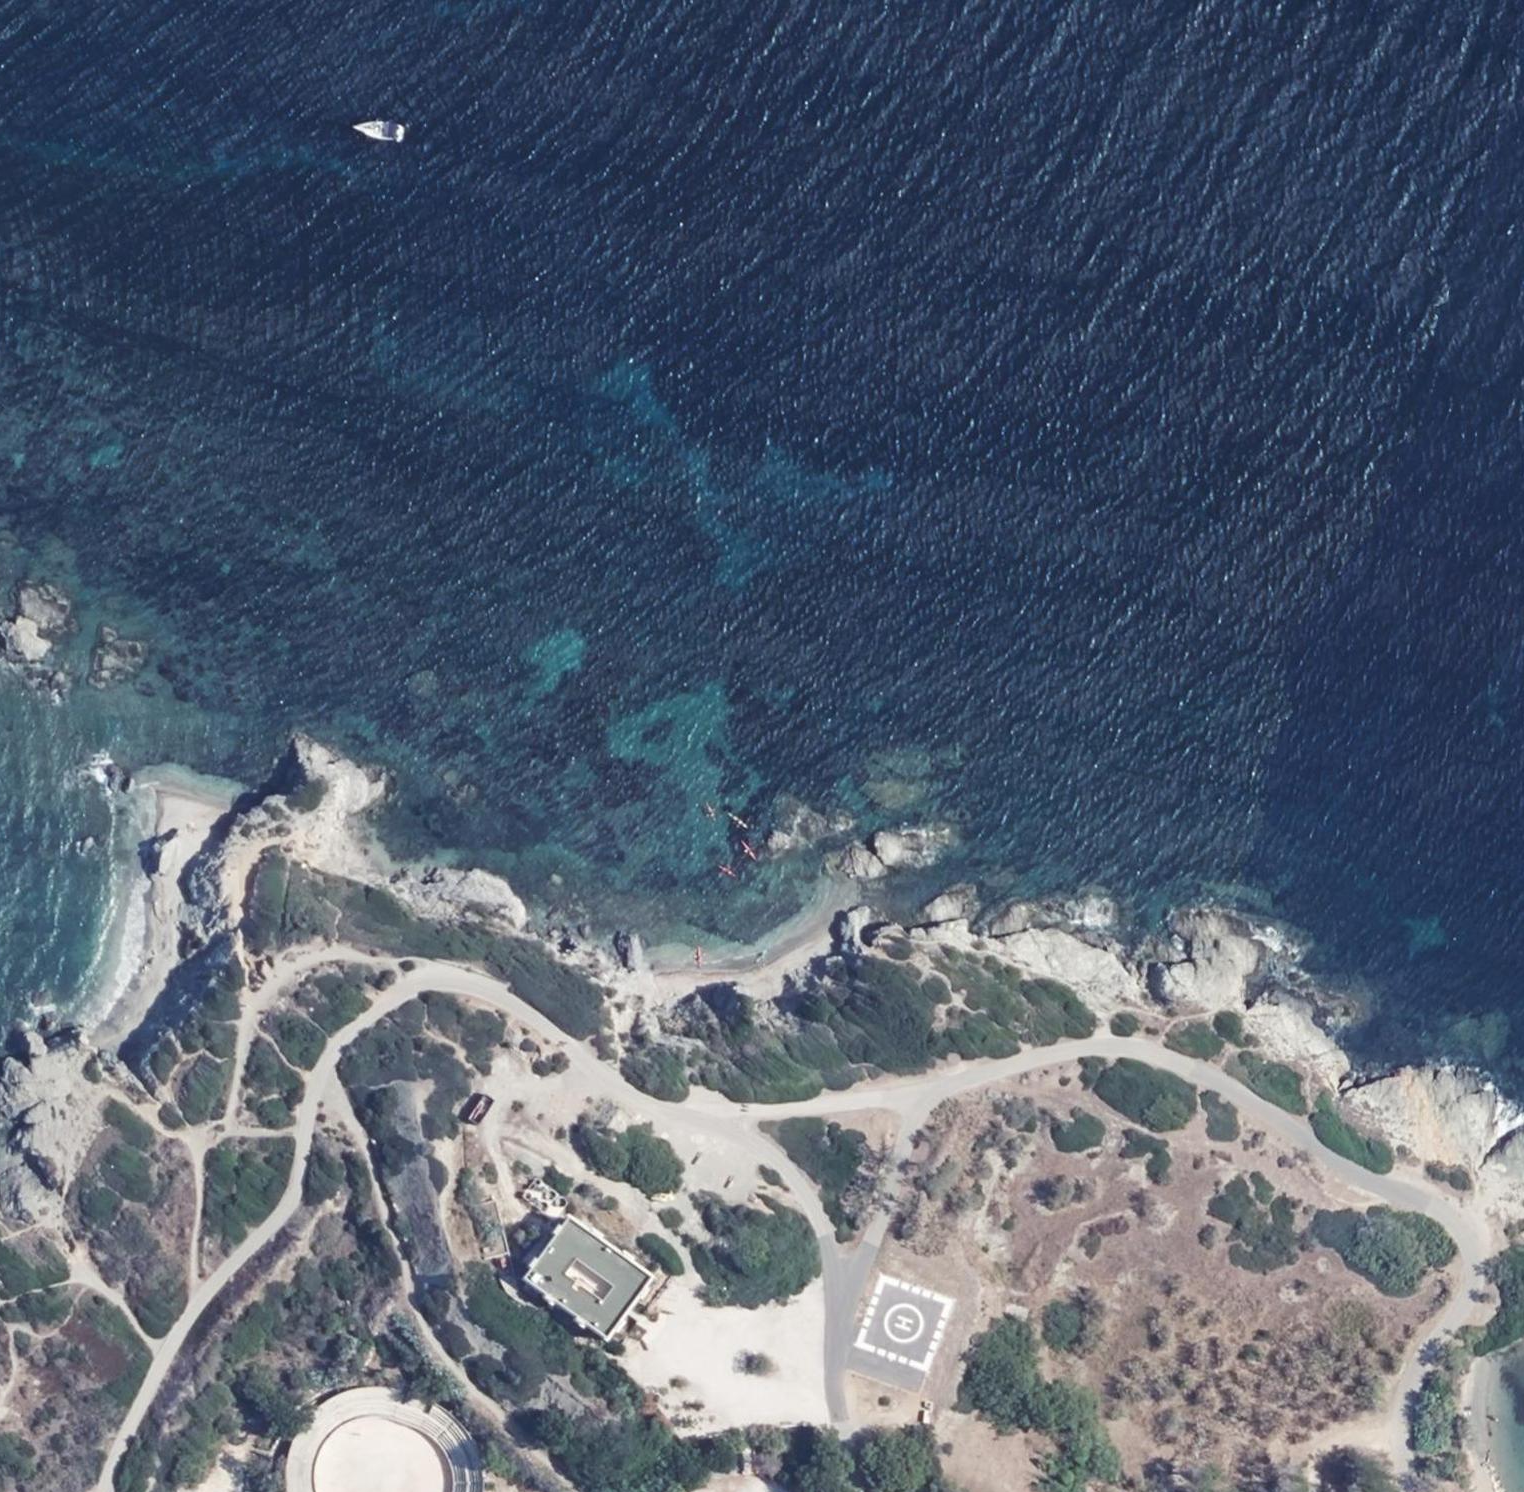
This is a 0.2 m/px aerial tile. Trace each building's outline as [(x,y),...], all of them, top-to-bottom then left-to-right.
[(488,1258),(493,1257),(508,1253),(495,1200),(476,1204),(488,1258)] [(527,1281),(540,1291),(605,1340),(650,1278),(569,1218),(523,1279),(527,1281)] [(315,1472),(321,1450),(333,1434),(353,1420),(375,1417),(406,1425),(429,1435),(444,1450),(451,1467),(454,1491),(482,1491),(483,1490),(482,1467),(468,1432),(452,1416),(431,1403),(399,1390),(370,1386),(352,1389),(319,1405),(302,1424),(289,1448),(285,1475),(288,1491),(317,1491),(315,1472)]
